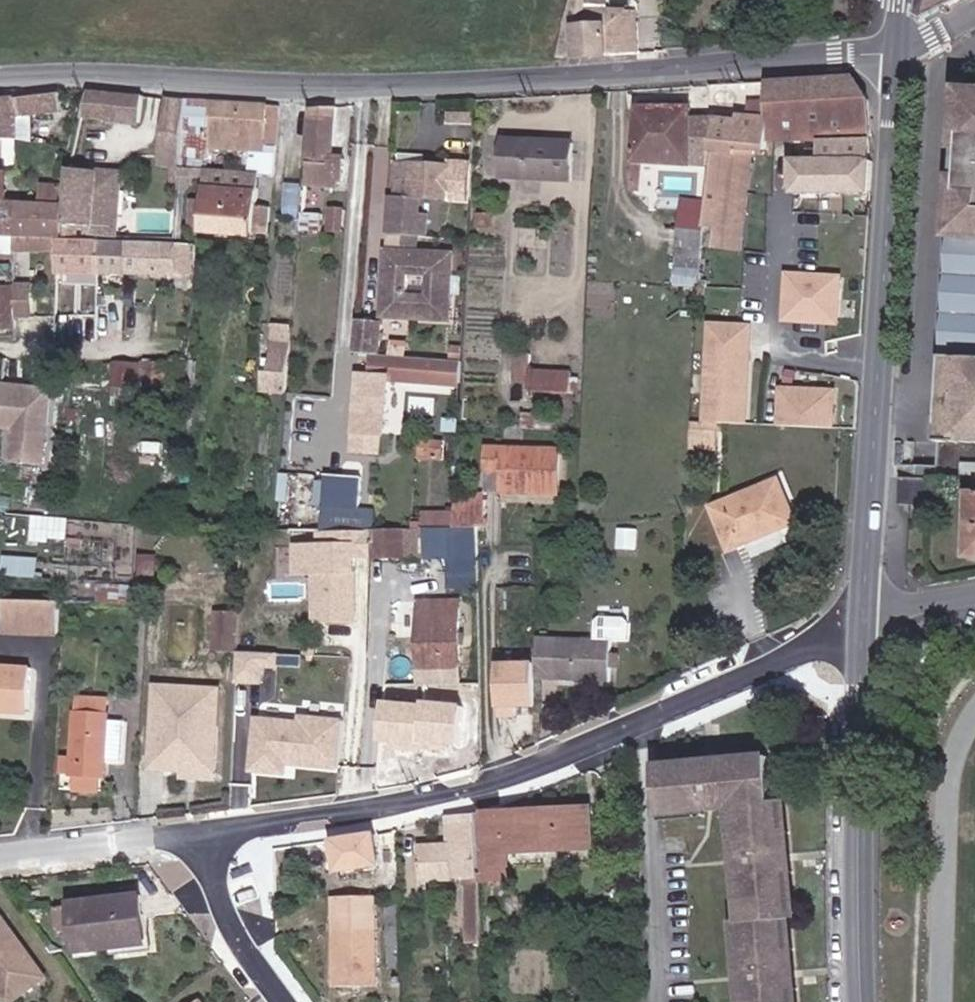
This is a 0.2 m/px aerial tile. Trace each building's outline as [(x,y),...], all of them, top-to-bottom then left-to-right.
[(922,13),(928,20),(960,3),(961,0),(923,0),(922,13)] [(568,20),(560,60),(637,56),(636,15),(568,20)] [(636,15),(637,56),(645,56),(645,15),(636,15)] [(824,145),(870,142),(871,106),(853,80),(768,86),(769,97),(770,147),(806,146),(824,145)] [(973,96),(972,103),(966,103),(963,161),(969,162),(967,194),(961,194),(959,237),(947,451),(974,453),(974,96),(973,96)] [(51,97),(35,100),(11,105),(0,107),(0,143),(8,142),(19,142),(20,123),(47,117),(46,114),(53,113),(51,97)] [(707,200),(705,232),(743,233),(746,181),(748,153),(748,147),(770,147),(769,97),(743,97),(743,113),(734,113),(734,120),(713,120),(708,180),(707,200)] [(77,122),(89,123),(87,99),(81,98),(77,122)] [(133,127),(134,102),(87,99),(89,123),(133,127)] [(188,135),(191,106),(166,104),(161,176),(176,177),(184,177),(188,135)] [(212,136),(215,107),(191,106),(188,135),(212,136)] [(276,151),(281,110),(215,107),(212,136),(212,145),(276,151)] [(333,164),(337,111),(314,112),(306,204),(338,206),(340,191),(343,192),(345,166),(333,164)] [(708,180),(713,120),(691,119),(691,111),(641,111),(637,162),(684,165),(684,179),(708,180)] [(572,183),(575,146),(505,141),(502,179),(572,183)] [(7,161),(8,142),(0,143),(0,161),(7,161)] [(794,194),(872,195),(874,163),(870,161),(870,142),(824,145),(822,165),(805,164),(794,163),(794,194)] [(806,146),(805,164),(822,165),(824,145),(806,146)] [(276,151),(252,149),(249,177),(259,178),(273,179),(276,151)] [(748,153),(746,181),(760,181),(760,153),(748,153)] [(789,153),(760,153),(760,181),(788,182),(789,153)] [(403,154),(403,163),(428,164),(429,156),(403,154)] [(428,164),(403,163),(399,196),(392,196),(389,236),(428,239),(430,217),(420,217),(422,197),(451,199),(453,166),(428,164)] [(95,201),(93,175),(70,170),(67,183),(65,192),(62,244),(95,246),(95,242),(111,243),(116,202),(95,201)] [(118,181),(93,175),(95,201),(116,202),(118,181)] [(254,222),(259,178),(227,175),(225,195),(201,193),(197,235),(271,240),(272,223),(254,222)] [(184,177),(176,177),(174,191),(183,191),(184,177)] [(62,199),(62,181),(45,181),(45,199),(62,199)] [(704,255),(704,240),(705,232),(707,200),(694,200),(693,209),(677,208),(674,253),(704,255)] [(5,211),(0,211),(0,257),(14,258),(13,240),(15,212),(5,211)] [(13,240),(58,244),(59,215),(15,212),(13,240)] [(388,236),(387,250),(434,253),(435,239),(428,239),(389,236),(388,236)] [(58,244),(13,241),(14,256),(57,259),(58,244)] [(191,251),(95,246),(62,244),(62,254),(59,254),(58,274),(186,278),(188,259),(190,258),(191,251)] [(452,254),(434,253),(387,250),(381,313),(447,318),(452,254)] [(844,324),(847,272),(788,268),(785,320),(844,324)] [(28,290),(15,290),(15,292),(14,320),(27,320),(28,290)] [(15,292),(6,292),(5,301),(0,301),(0,307),(0,329),(13,330),(14,320),(15,292)] [(385,327),(361,325),(358,357),(383,357),(385,327)] [(719,422),(748,424),(755,328),(716,325),(709,421),(719,422)] [(260,375),(258,395),(287,398),(294,329),(272,327),(268,363),(267,376),(260,375)] [(568,391),(569,375),(527,372),(528,354),(512,353),(510,381),(527,382),(527,389),(568,391)] [(261,362),(260,375),(267,376),(268,363),(261,362)] [(140,394),(159,395),(161,367),(141,367),(140,394)] [(392,386),(362,384),(358,437),(355,437),(354,452),(384,455),(385,440),(387,440),(392,386)] [(1,386),(0,417),(0,428),(15,428),(13,461),(44,462),(47,388),(1,386)] [(781,427),(833,431),(836,397),(784,393),(781,427)] [(718,439),(719,422),(709,421),(695,420),(694,438),(718,439)] [(854,422),(839,420),(838,430),(853,432),(854,422)] [(692,438),(691,451),(718,452),(718,439),(694,438),(692,438)] [(556,449),(483,449),(483,475),(500,475),(500,496),(555,496),(556,449)] [(500,475),(483,475),(483,495),(500,496),(500,475)] [(327,480),(324,531),(342,531),(375,530),(376,511),(361,510),(363,483),(327,480)] [(729,550),(797,524),(780,482),(713,508),(729,550)] [(424,513),(424,527),(483,525),(484,497),(461,497),(460,512),(424,513)] [(36,514),(34,536),(66,538),(68,516),(36,514)] [(466,528),(428,529),(428,564),(448,564),(450,558),(476,557),(479,544),(466,544),(466,528)] [(466,544),(479,544),(479,528),(466,528),(466,544)] [(342,531),(342,559),(405,557),(405,564),(428,564),(428,529),(375,530),(342,531)] [(324,531),(323,560),(342,559),(342,531),(324,531)] [(640,532),(620,531),(619,549),(639,550),(640,532)] [(42,575),(43,556),(8,554),(7,573),(42,575)] [(476,557),(450,558),(448,564),(448,590),(476,590),(476,557)] [(159,564),(141,563),(140,583),(158,584),(159,564)] [(596,593),(595,608),(610,609),(611,594),(596,593)] [(459,669),(460,601),(421,601),(422,669),(459,669)] [(62,609),(5,606),(4,638),(59,641),(62,609)] [(600,621),(599,637),(614,638),(631,639),(631,623),(628,619),(604,617),(600,621)] [(235,642),(236,621),(223,620),(222,641),(235,642)] [(540,635),(538,680),(612,682),(614,638),(599,637),(540,635)] [(282,666),(283,651),(241,649),(239,681),(266,682),(266,666),(282,666)] [(383,672),(383,660),(369,661),(370,672),(383,672)] [(27,726),(30,680),(0,677),(0,724),(27,726)] [(104,713),(105,698),(83,697),(81,711),(79,711),(74,774),(79,775),(78,790),(101,791),(102,776),(108,775),(109,758),(111,720),(112,714),(104,713)] [(460,745),(464,706),(387,699),(384,738),(460,745)] [(348,719),(258,711),(253,771),(294,775),(295,765),(344,769),(348,719)] [(111,720),(109,758),(125,759),(127,721),(111,720)] [(214,780),(220,725),(191,723),(190,736),(154,735),(151,769),(187,771),(193,779),(214,780)] [(787,914),(794,912),(780,797),(775,797),(769,753),(658,766),(662,814),(734,806),(745,918),(741,919),(750,1001),(796,1001),(787,914)] [(593,807),(484,813),(486,878),(512,877),(512,849),(541,848),(595,845),(593,807)] [(454,815),(454,820),(454,846),(421,847),(421,879),(468,878),(471,938),(488,938),(486,878),(484,813),(467,815),(454,815)] [(147,892),(75,899),(75,902),(61,904),(64,929),(73,928),(73,935),(79,934),(81,948),(152,940),(147,892)] [(338,898),(340,988),(382,988),(381,896),(338,898)] [(10,1000),(46,974),(0,911),(0,987),(10,1000)]
